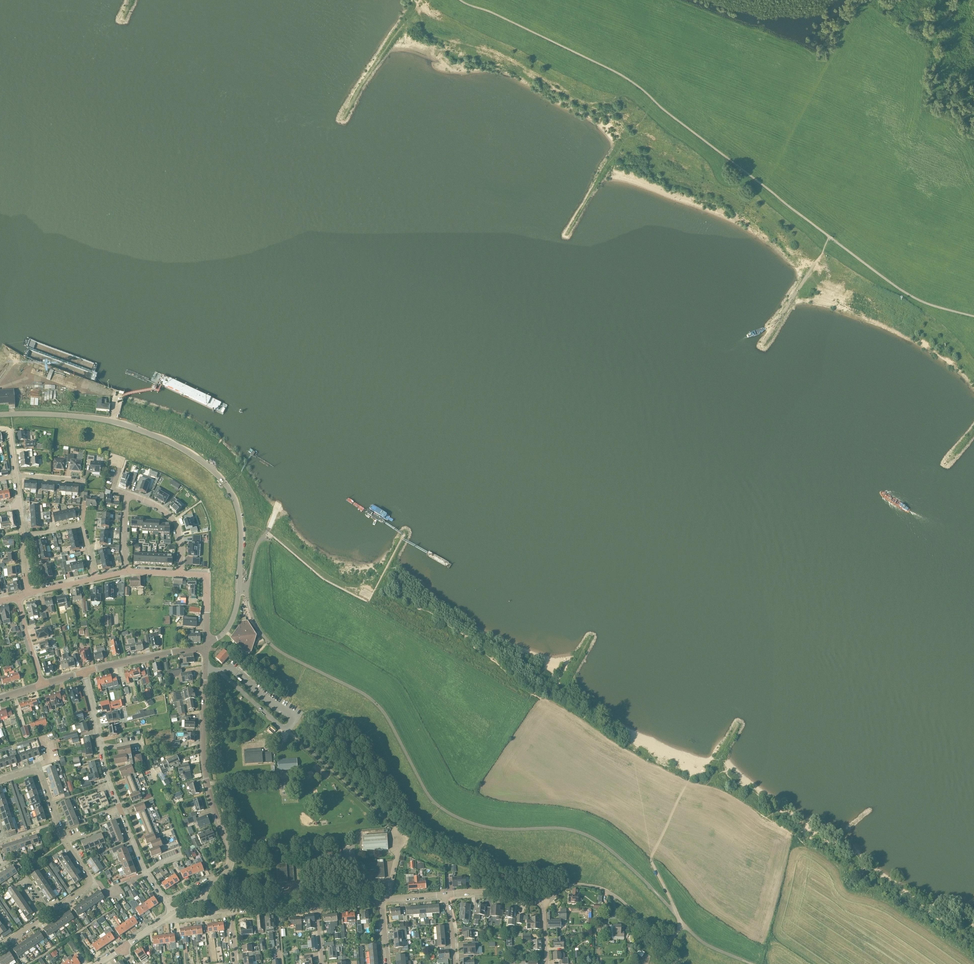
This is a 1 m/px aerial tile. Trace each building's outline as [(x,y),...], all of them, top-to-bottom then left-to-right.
[(13,390),(0,392),(0,405),(9,404),(9,408),(15,408),(13,390)] [(97,410),(110,411),(110,405),(106,405),(107,401),(98,400),(97,410)] [(18,433),(17,434),(18,436),(19,437),(19,441),(26,440),(26,448),(34,447),(34,442),(28,442),(27,440),(30,440),(30,432),(25,432),(18,433)] [(28,452),(29,453),(20,454),(22,467),(30,466),(29,463),(32,463),(33,466),(39,466),(39,458),(32,458),(32,457),(33,457),(32,452),(28,452)] [(68,455),(68,457),(68,463),(71,463),(70,470),(80,471),(81,461),(74,461),(74,455),(68,455)] [(90,467),(91,467),(90,472),(100,473),(101,470),(101,469),(101,463),(94,462),(94,456),(88,456),(87,464),(90,465),(90,467)] [(64,470),(65,463),(68,463),(68,457),(65,457),(65,460),(55,459),(54,469),(64,470)] [(126,487),(130,477),(124,475),(121,485),(126,487)] [(140,477),(138,484),(142,485),(140,491),(147,494),(150,484),(151,481),(144,478),(140,477)] [(49,484),(48,491),(54,492),(53,504),(56,504),(57,490),(55,489),(55,484),(49,484)] [(57,490),(56,504),(57,504),(59,504),(59,501),(60,501),(60,498),(61,499),(61,492),(66,493),(67,485),(60,485),(60,490),(57,490)] [(158,488),(154,494),(157,495),(155,498),(158,500),(161,502),(165,504),(169,497),(163,494),(164,491),(158,488)] [(120,498),(108,496),(107,505),(107,504),(119,506),(119,505),(120,498)] [(97,506),(97,499),(93,498),(93,497),(87,497),(86,506),(90,507),(91,506),(97,506)] [(170,508),(177,514),(182,507),(176,502),(177,500),(174,498),(170,502),(173,505),(170,508)] [(30,506),(31,513),(40,513),(40,505),(30,506)] [(75,509),(67,510),(69,519),(77,518),(76,515),(75,511),(75,509)] [(67,510),(60,512),(62,521),(69,519),(67,510)] [(0,523),(0,524),(15,521),(14,512),(7,513),(8,515),(0,517),(1,523),(0,523)] [(53,513),(54,519),(55,522),(62,521),(60,512),(53,513)] [(40,513),(31,513),(31,521),(41,520),(40,513)] [(186,522),(184,522),(185,525),(187,531),(190,530),(192,533),(198,531),(197,527),(193,529),(191,523),(195,522),(192,514),(184,517),(186,522)] [(41,520),(31,521),(32,528),(41,527),(41,520)] [(15,521),(0,524),(1,529),(11,528),(11,529),(16,528),(15,521)] [(0,538),(0,542),(3,542),(3,546),(14,546),(13,537),(2,538),(0,538)] [(189,549),(188,551),(188,553),(189,553),(189,557),(189,556),(189,557),(193,557),(193,565),(200,565),(200,559),(196,559),(196,558),(196,557),(197,557),(198,557),(197,557),(197,556),(200,556),(201,545),(198,545),(198,544),(196,544),(190,544),(189,544),(189,548),(189,549)] [(8,555),(8,559),(3,559),(4,563),(8,563),(15,562),(14,554),(8,555)] [(58,560),(55,561),(56,565),(60,564),(61,569),(62,569),(64,568),(63,562),(62,559),(58,560)] [(65,572),(71,571),(72,572),(78,571),(76,563),(67,565),(66,562),(63,562),(64,568),(65,572)] [(144,587),(144,578),(137,578),(131,578),(131,587),(138,587),(138,588),(144,587)] [(13,583),(7,585),(8,593),(15,592),(21,591),(19,582),(13,583)] [(107,585),(106,585),(106,599),(114,599),(114,594),(114,591),(113,591),(113,585),(112,585),(112,584),(107,584),(107,585)] [(81,594),(80,588),(72,589),(73,596),(72,596),(73,601),(82,600),(82,594),(81,594)] [(91,602),(92,602),(92,603),(94,605),(99,606),(101,604),(101,602),(101,595),(100,595),(100,589),(93,589),(93,595),(91,595),(91,602)] [(57,597),(59,605),(59,608),(65,606),(66,609),(72,608),(70,601),(67,601),(66,597),(62,597),(62,596),(57,597)] [(176,602),(176,605),(181,606),(184,606),(184,596),(181,596),(181,602),(176,602)] [(46,607),(50,606),(51,613),(55,612),(53,606),(55,605),(54,602),(53,602),(52,599),(45,600),(46,607)] [(8,606),(0,607),(0,613),(0,614),(1,614),(3,621),(4,624),(10,623),(9,620),(10,619),(9,615),(10,615),(8,606)] [(184,608),(170,608),(170,616),(184,616),(184,608)] [(185,617),(184,625),(196,626),(197,619),(185,617)] [(253,641),(257,636),(252,631),(249,627),(248,621),(243,622),(232,639),(246,653),(251,652),(251,647),(253,641)] [(48,632),(52,631),(50,626),(42,628),(43,631),(36,633),(38,640),(49,636),(48,632)] [(188,634),(189,634),(189,643),(201,643),(201,634),(194,634),(194,631),(188,631),(188,634)] [(153,648),(154,648),(154,649),(156,648),(156,647),(159,647),(158,643),(159,643),(158,636),(154,636),(154,633),(150,634),(151,640),(153,648)] [(115,637),(110,638),(111,641),(112,647),(111,648),(113,656),(120,655),(118,646),(116,640),(115,637)] [(131,653),(131,652),(132,653),(134,653),(135,652),(137,651),(136,645),(135,639),(128,641),(129,646),(125,647),(126,650),(130,650),(131,653)] [(42,651),(47,649),(48,653),(53,651),(50,641),(40,645),(42,651)] [(97,651),(94,651),(95,654),(96,661),(104,659),(102,653),(106,652),(104,646),(100,647),(96,648),(97,651)] [(81,650),(82,653),(84,663),(90,662),(89,656),(90,656),(89,652),(91,652),(90,648),(85,649),(85,648),(81,650)] [(224,650),(216,659),(222,664),(230,656),(224,650)] [(68,653),(65,654),(69,668),(75,667),(73,659),(72,658),(71,658),(69,658),(68,653)] [(64,659),(65,662),(61,663),(62,670),(69,668),(65,654),(62,655),(64,659)] [(183,659),(180,659),(181,666),(184,666),(189,665),(188,663),(194,662),(193,654),(183,655),(183,659)] [(52,665),(48,666),(47,662),(43,663),(44,667),(46,674),(47,674),(48,674),(49,674),(50,673),(54,672),(53,671),(57,670),(56,666),(52,667),(52,665)] [(155,665),(154,665),(153,665),(154,669),(153,669),(154,673),(157,673),(158,675),(157,675),(158,678),(162,677),(162,674),(161,675),(160,672),(161,672),(160,664),(156,665),(156,664),(155,665)] [(145,671),(140,672),(139,669),(132,670),(134,677),(135,681),(139,680),(138,678),(141,677),(141,676),(146,675),(145,671)] [(130,678),(134,677),(132,670),(125,672),(128,684),(131,683),(130,678)] [(17,672),(9,675),(11,682),(20,680),(18,674),(17,672)] [(193,681),(191,672),(181,674),(182,675),(183,683),(193,681)] [(111,675),(103,677),(105,684),(106,688),(118,685),(117,681),(116,677),(112,678),(111,675)] [(9,677),(1,679),(3,685),(11,682),(10,677),(9,677)] [(97,680),(95,680),(96,685),(98,685),(98,686),(99,691),(100,692),(103,692),(103,690),(102,685),(105,684),(103,677),(96,679),(97,680)] [(70,689),(70,690),(68,690),(72,702),(78,700),(77,695),(79,694),(77,688),(73,689),(72,688),(70,689)] [(194,699),(195,699),(195,694),(194,694),(193,690),(171,693),(173,703),(174,703),(184,701),(185,701),(194,699)] [(61,696),(60,693),(52,695),(56,705),(60,704),(59,700),(63,699),(63,702),(67,701),(65,694),(61,696)] [(52,706),(56,705),(52,695),(45,697),(50,711),(53,710),(52,706)] [(185,701),(184,701),(184,705),(187,704),(188,710),(191,709),(191,711),(194,711),(193,709),(195,709),(194,699),(185,701)] [(36,700),(28,703),(30,709),(31,713),(34,712),(33,708),(38,706),(36,700)] [(178,708),(179,715),(186,714),(184,705),(184,701),(174,703),(175,709),(178,708)] [(30,709),(28,703),(19,705),(21,711),(30,709)] [(0,711),(0,716),(1,719),(12,715),(11,711),(7,713),(6,710),(0,711)] [(133,716),(134,720),(155,715),(154,710),(144,712),(143,710),(140,711),(141,714),(133,716)] [(107,715),(108,722),(119,720),(118,715),(121,714),(120,711),(113,712),(113,714),(107,715)] [(74,715),(75,720),(84,718),(82,712),(74,715)] [(185,728),(195,728),(195,726),(196,725),(196,723),(195,723),(195,721),(190,720),(190,719),(191,719),(190,716),(185,717),(185,720),(185,728)] [(79,724),(75,725),(76,730),(80,729),(81,734),(88,732),(86,724),(80,726),(79,724)] [(116,725),(116,727),(109,728),(110,736),(118,735),(116,729),(120,728),(120,725),(116,725)] [(30,736),(27,727),(21,729),(24,738),(30,736)] [(188,738),(188,742),(195,742),(195,734),(191,734),(184,734),(184,738),(188,738)] [(130,747),(120,749),(117,750),(119,757),(114,758),(115,766),(128,764),(128,763),(130,762),(131,767),(132,766),(132,767),(134,766),(134,765),(143,763),(141,756),(132,757),(130,747)] [(37,749),(31,751),(34,758),(40,756),(37,749)] [(261,753),(261,749),(244,750),(244,754),(245,765),(263,763),(272,762),(271,752),(262,753),(261,753)] [(31,751),(25,753),(28,760),(34,758),(31,751)] [(28,760),(25,753),(19,755),(22,762),(28,760)] [(159,765),(160,768),(179,760),(177,756),(166,760),(167,761),(159,765)] [(15,757),(9,759),(11,766),(17,764),(15,757)] [(9,759),(3,761),(5,768),(11,766),(9,759)] [(278,760),(279,771),(298,769),(297,759),(278,760)] [(179,760),(160,768),(163,774),(168,772),(174,769),(173,767),(181,764),(179,760)] [(189,765),(178,767),(180,777),(185,776),(185,781),(192,779),(190,771),(189,765)] [(46,769),(48,776),(57,773),(55,766),(46,769)] [(125,778),(136,774),(135,773),(134,773),(132,767),(132,766),(131,767),(120,771),(123,778),(125,778)] [(57,773),(48,776),(50,783),(59,780),(57,773)] [(99,780),(98,774),(91,776),(88,777),(89,780),(81,783),(83,789),(92,786),(91,782),(99,780)] [(136,774),(125,778),(128,786),(139,782),(138,779),(136,780),(135,777),(137,777),(136,774)] [(24,781),(26,787),(34,785),(32,779),(24,781)] [(59,780),(50,783),(53,790),(62,787),(59,780)] [(283,781),(281,781),(281,784),(282,784),(283,791),(290,790),(289,780),(283,781)] [(139,782),(128,786),(131,794),(141,791),(140,790),(142,789),(140,785),(139,786),(138,784),(139,783),(139,782)] [(189,782),(187,783),(188,787),(190,786),(193,795),(200,793),(197,783),(190,785),(189,782)] [(34,785),(26,787),(28,793),(36,791),(34,785)] [(62,787),(53,790),(55,797),(64,794),(62,787)] [(36,791),(28,793),(30,799),(38,797),(36,791)] [(141,791),(131,794),(132,796),(130,796),(133,803),(142,799),(141,797),(142,796),(141,793),(141,792),(141,791)] [(102,808),(109,805),(104,792),(97,794),(97,793),(85,798),(85,796),(79,799),(84,811),(85,811),(88,810),(90,809),(88,804),(99,799),(102,808)] [(38,797),(30,799),(32,805),(40,803),(38,797)] [(60,803),(62,808),(71,805),(70,801),(73,800),(75,799),(74,798),(72,799),(72,798),(69,800),(60,803)] [(204,810),(201,798),(194,800),(197,812),(204,810)] [(40,803),(32,805),(34,811),(42,809),(40,803)] [(137,814),(139,813),(148,809),(146,806),(145,806),(144,804),(135,807),(134,807),(137,814)] [(71,805),(62,808),(64,813),(78,808),(78,806),(76,807),(73,808),(71,805)] [(0,809),(0,810),(2,815),(10,813),(8,807),(0,809)] [(78,808),(64,813),(66,819),(76,815),(74,811),(77,810),(79,809),(78,808)] [(42,809),(34,811),(36,817),(44,815),(42,809)] [(139,813),(141,819),(150,815),(151,815),(152,815),(150,811),(149,812),(148,809),(139,813)] [(10,813),(2,815),(4,821),(12,819),(10,813)] [(44,815),(36,817),(38,823),(46,821),(44,815)] [(76,815),(66,819),(68,824),(82,818),(82,816),(80,817),(77,818),(76,815)] [(150,815),(141,819),(144,825),(153,821),(153,822),(154,821),(153,817),(151,818),(151,815),(150,815)] [(197,819),(196,820),(197,822),(200,828),(210,824),(207,815),(197,819)] [(82,818),(68,824),(70,829),(80,825),(78,821),(81,820),(83,819),(82,818)] [(12,819),(4,821),(6,827),(14,825),(12,819)] [(108,828),(103,830),(104,831),(118,825),(116,820),(106,824),(108,828)] [(153,821),(144,825),(146,831),(155,828),(157,827),(155,823),(154,824),(153,822),(153,821)] [(14,825),(6,827),(8,833),(16,831),(14,825)] [(118,825),(104,831),(105,833),(109,831),(111,834),(120,831),(118,825)] [(146,831),(148,837),(154,835),(159,833),(158,829),(156,830),(155,828),(146,831)] [(212,829),(201,833),(203,836),(204,838),(205,838),(207,842),(216,838),(212,829)] [(107,840),(108,841),(122,836),(120,831),(111,834),(112,838),(107,840)] [(198,835),(201,843),(202,844),(207,842),(205,838),(204,838),(203,836),(201,833),(198,835)] [(37,834),(30,837),(32,844),(39,842),(37,834)] [(102,834),(97,836),(102,850),(104,849),(102,845),(106,843),(102,834)] [(362,836),(363,851),(388,849),(387,834),(362,836)] [(148,837),(145,839),(147,845),(151,844),(157,841),(154,835),(148,837)] [(97,836),(92,838),(95,847),(99,846),(101,850),(102,850),(97,836)] [(122,836),(108,841),(109,843),(113,841),(115,845),(124,841),(122,836)] [(30,837),(23,839),(25,847),(32,844),(30,837)] [(92,838),(86,840),(92,854),(94,853),(92,849),(95,847),(92,838)] [(196,838),(192,840),(196,849),(200,847),(196,838)] [(23,839),(16,841),(18,849),(25,847),(23,839)] [(92,854),(86,840),(81,842),(85,851),(89,850),(91,854),(92,854)] [(151,844),(153,849),(153,850),(161,847),(164,846),(163,842),(161,842),(160,840),(157,841),(151,844)] [(16,841),(9,844),(11,851),(18,849),(16,841)] [(11,851),(9,844),(2,846),(4,854),(11,851)] [(117,855),(118,859),(129,855),(127,848),(121,851),(119,847),(112,850),(114,854),(117,852),(118,855),(117,855)] [(150,851),(152,857),(153,857),(162,854),(161,851),(162,850),(161,847),(153,850),(153,849),(150,851)] [(68,859),(65,853),(60,857),(58,854),(53,857),(55,860),(58,859),(61,863),(68,859)] [(129,855),(118,859),(120,863),(121,862),(122,865),(132,861),(129,855)] [(87,862),(91,868),(99,862),(95,856),(87,862)] [(199,873),(204,871),(203,867),(205,866),(201,858),(197,859),(198,862),(196,863),(197,865),(199,873)] [(68,859),(61,863),(65,869),(72,864),(68,859)] [(191,868),(194,875),(199,873),(197,865),(196,863),(193,864),(192,865),(191,860),(188,861),(191,868)] [(132,861),(122,865),(123,867),(122,868),(123,871),(134,867),(132,861)] [(185,867),(184,868),(185,870),(188,877),(194,875),(191,868),(188,861),(186,862),(188,867),(190,866),(191,868),(186,870),(185,867)] [(99,862),(91,868),(95,874),(103,868),(99,862)] [(378,863),(370,864),(370,870),(375,870),(375,879),(385,878),(384,863),(378,863)] [(72,864),(65,869),(68,874),(75,869),(72,864)] [(277,865),(278,883),(288,882),(288,881),(294,881),(293,864),(277,865)] [(180,872),(181,872),(183,879),(188,877),(185,870),(184,868),(182,868),(181,865),(178,867),(180,872)] [(13,866),(7,870),(11,877),(17,872),(13,866)] [(134,867),(123,871),(125,875),(126,874),(127,877),(136,873),(134,867)] [(168,873),(167,870),(164,872),(161,867),(159,869),(162,876),(168,873)] [(75,869),(68,874),(72,879),(79,874),(75,869)] [(7,870),(1,874),(5,881),(11,877),(7,870)] [(176,884),(180,881),(175,875),(176,875),(173,870),(170,872),(172,875),(170,876),(171,878),(176,884)] [(32,876),(35,881),(42,876),(39,871),(32,876)] [(79,874),(72,879),(75,884),(82,879),(79,874)] [(452,877),(449,877),(449,879),(452,879),(452,888),(465,887),(464,878),(453,879),(453,877),(454,877),(454,874),(452,874),(452,877)] [(42,876),(35,881),(39,886),(46,882),(42,876)] [(171,887),(176,884),(171,878),(170,876),(171,878),(166,881),(171,887)] [(414,877),(408,878),(409,883),(409,890),(418,889),(417,877),(414,877)] [(419,877),(417,877),(418,889),(426,889),(425,879),(420,879),(419,877)] [(162,884),(166,890),(171,887),(166,881),(164,882),(161,878),(159,880),(162,884)] [(39,886),(42,891),(49,887),(52,885),(48,880),(46,882),(39,886)] [(8,892),(12,897),(19,892),(15,887),(8,892)] [(49,887),(42,891),(46,897),(53,892),(49,887)] [(572,895),(569,895),(568,902),(571,902),(571,903),(574,904),(574,903),(578,903),(578,896),(578,893),(579,893),(579,890),(573,889),(572,895)] [(99,891),(93,895),(98,902),(100,904),(101,903),(99,901),(104,898),(99,891)] [(19,892),(12,897),(15,902),(22,898),(19,892)] [(53,892),(46,897),(49,902),(56,897),(53,892)] [(152,899),(150,901),(154,907),(158,904),(154,898),(155,897),(152,893),(149,894),(152,899)] [(98,902),(93,895),(88,899),(93,906),(94,908),(96,907),(94,905),(98,902)] [(22,898),(15,902),(19,907),(26,903),(22,898)] [(143,905),(140,907),(144,913),(149,910),(145,904),(144,902),(141,898),(139,899),(142,903),(141,903),(143,905)] [(93,906),(88,899),(83,902),(88,909),(89,911),(91,910),(89,908),(93,906)] [(135,904),(132,905),(135,910),(136,910),(140,916),(144,913),(140,907),(136,901),(134,903),(135,904)] [(150,901),(147,903),(145,904),(149,910),(154,907),(150,901)] [(88,909),(83,902),(78,906),(83,913),(84,915),(85,914),(84,912),(88,909)] [(26,903),(19,907),(22,913),(29,908),(26,903)] [(461,916),(460,920),(462,920),(461,926),(469,925),(469,923),(469,920),(470,906),(470,905),(462,905),(462,910),(462,912),(461,912),(461,916)] [(474,910),(474,914),(474,919),(480,920),(480,915),(485,915),(484,918),(487,918),(488,907),(485,907),(485,906),(478,905),(477,910),(474,910)] [(83,913),(78,906),(73,909),(78,916),(83,913)] [(487,918),(488,919),(491,916),(497,916),(496,920),(502,920),(502,915),(502,913),(502,912),(499,912),(499,907),(491,907),(491,908),(488,907),(487,918)] [(29,908),(22,913),(28,921),(33,918),(31,915),(33,913),(29,908)] [(392,917),(398,916),(399,922),(404,921),(403,915),(400,915),(400,910),(396,910),(395,909),(391,910),(392,917)] [(507,909),(506,918),(509,919),(508,924),(515,925),(515,919),(512,919),(513,917),(513,910),(507,909)] [(74,919),(69,912),(63,916),(68,923),(70,925),(71,924),(70,922),(74,919)] [(362,921),(367,920),(367,924),(370,924),(370,920),(369,920),(368,912),(361,913),(362,921)] [(343,923),(355,922),(355,913),(342,914),(343,923)] [(561,920),(552,920),(552,913),(547,913),(548,920),(547,920),(547,928),(561,928),(561,920)] [(306,922),(307,929),(314,928),(314,921),(315,921),(314,915),(305,915),(306,922)] [(331,915),(324,915),(324,923),(326,923),(326,926),(329,926),(329,929),(327,929),(327,934),(332,934),(331,922),(331,915)] [(68,923),(63,916),(58,919),(63,926),(64,928),(66,927),(64,926),(68,923)] [(265,917),(267,929),(266,929),(266,932),(274,931),(274,928),(275,928),(274,916),(265,917)] [(134,917),(129,920),(134,927),(138,924),(134,917)] [(290,925),(296,925),(296,931),(302,931),(301,919),(295,919),(295,917),(290,918),(290,925)] [(527,920),(527,929),(540,929),(540,925),(539,925),(539,918),(531,918),(531,920),(527,920)] [(63,926),(58,919),(53,923),(58,930),(59,932),(61,931),(59,929),(63,926)] [(129,920),(124,924),(129,930),(134,927),(129,920)] [(241,928),(241,935),(253,934),(252,927),(251,922),(241,923),(241,928)] [(58,930),(53,923),(48,926),(53,933),(54,935),(55,934),(54,933),(58,930)] [(124,924),(119,927),(124,933),(129,930),(124,924)] [(53,933),(48,926),(43,930),(48,937),(53,933)] [(614,926),(613,933),(613,937),(624,937),(624,932),(621,932),(621,926),(614,926)] [(124,933),(119,927),(115,930),(119,936),(124,933)] [(104,932),(106,936),(110,942),(115,940),(113,937),(115,935),(110,928),(104,932)] [(465,933),(463,933),(463,935),(463,936),(464,936),(465,940),(472,939),(474,939),(474,937),(478,937),(478,932),(476,932),(476,930),(471,929),(464,928),(464,929),(465,933)] [(400,930),(400,933),(394,934),(394,941),(406,940),(405,936),(407,935),(406,929),(400,930)] [(42,937),(39,933),(34,936),(38,943),(40,945),(41,944),(40,943),(44,940),(46,943),(49,941),(44,935),(42,937)] [(38,943),(34,936),(28,940),(33,947),(34,949),(36,948),(34,946),(38,943)] [(106,936),(101,939),(105,946),(110,942),(106,936)] [(553,940),(554,947),(564,947),(563,940),(563,937),(558,937),(558,940),(553,940)] [(101,939),(96,943),(101,949),(105,946),(101,939)] [(33,947),(28,940),(23,944),(28,950),(29,952),(31,951),(29,950),(33,947)] [(406,940),(394,941),(395,948),(402,948),(402,951),(408,950),(408,945),(406,945),(406,940)] [(542,950),(542,940),(533,940),(533,951),(542,950)] [(472,942),(472,945),(464,945),(464,954),(475,954),(478,954),(478,947),(479,947),(478,942),(472,942)] [(101,949),(96,943),(92,946),(96,952),(101,949)] [(28,950),(23,944),(18,947),(23,954),(24,956),(25,955),(24,953),(28,950)] [(243,953),(249,953),(249,956),(260,955),(260,950),(259,950),(259,951),(255,951),(255,949),(252,950),(252,946),(243,947),(243,953)] [(18,947),(13,950),(18,957),(23,954),(18,947)] [(139,958),(141,962),(148,958),(145,954),(144,952),(147,950),(144,947),(142,948),(135,952),(139,958)] [(336,947),(328,948),(329,959),(337,958),(336,952),(339,951),(339,947),(336,947)] [(437,960),(438,963),(444,963),(448,963),(448,959),(450,959),(449,950),(438,951),(439,960),(437,960)] [(9,953),(4,957),(9,963),(14,960),(9,953)] [(559,961),(560,963),(568,963),(568,958),(564,958),(565,957),(565,956),(565,955),(564,954),(564,953),(553,953),(553,961),(559,961)] [(67,958),(69,960),(70,962),(71,963),(80,963),(77,959),(79,958),(77,955),(72,958),(71,956),(67,958)] [(244,963),(253,963),(253,961),(256,961),(260,961),(260,955),(249,956),(249,959),(244,959),(244,963)] [(304,956),(305,963),(315,963),(314,959),(311,960),(311,955),(304,956)]
